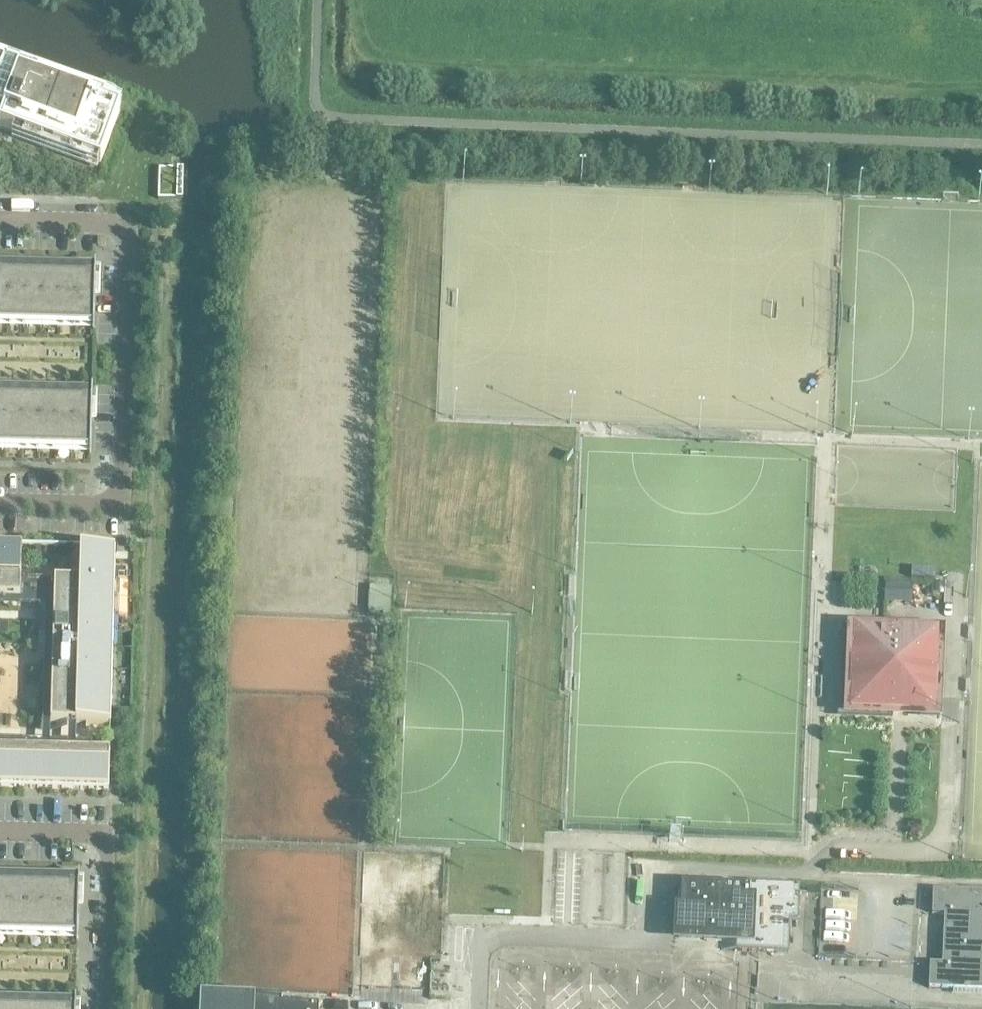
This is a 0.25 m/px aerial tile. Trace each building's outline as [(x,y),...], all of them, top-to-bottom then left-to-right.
[(0,125),(0,128),(14,133),(12,137),(97,168),(101,159),(102,159),(123,102),(95,92),(0,57),(0,122),(1,123),(0,125)] [(158,199),(183,200),(184,169),(159,169),(158,199)] [(95,265),(94,274),(0,271),(0,323),(93,326),(93,330),(94,331),(96,265),(95,265)] [(59,386),(60,361),(0,359),(0,383),(59,386)] [(92,389),(91,398),(0,395),(0,447),(90,450),(90,454),(91,454),(93,389),(92,389)] [(28,546),(29,560),(59,558),(58,545),(28,546)] [(22,548),(22,546),(0,546),(0,598),(21,598),(22,548)] [(114,582),(115,551),(115,549),(80,548),(79,581),(54,580),(51,723),(109,724),(110,725),(113,616),(119,616),(120,582),(114,582)] [(887,585),(886,601),(887,601),(910,602),(911,586),(887,585)] [(371,614),(392,614),(393,588),(372,588),(371,614)] [(879,605),(858,604),(858,618),(878,619),(879,605)] [(851,709),(933,713),(937,630),(855,627),(851,709)] [(110,752),(109,752),(0,749),(0,787),(109,790),(110,752)] [(76,936),(76,941),(77,941),(79,875),(78,875),(78,884),(0,882),(0,934),(76,936)] [(798,921),(800,887),(800,884),(747,882),(747,888),(681,885),(679,936),(709,938),(709,934),(717,934),(717,938),(721,938),(721,949),(789,953),(790,920),(798,921)] [(933,890),(932,914),(944,915),(942,964),(930,964),(929,988),(981,990),(981,892),(933,890)] [(319,1004),(281,1003),(281,999),(255,998),(255,997),(200,995),(200,1008),(319,1008),(319,1004)] [(75,999),(75,1008),(0,1006),(0,1008),(76,1008),(76,999),(75,999)]
